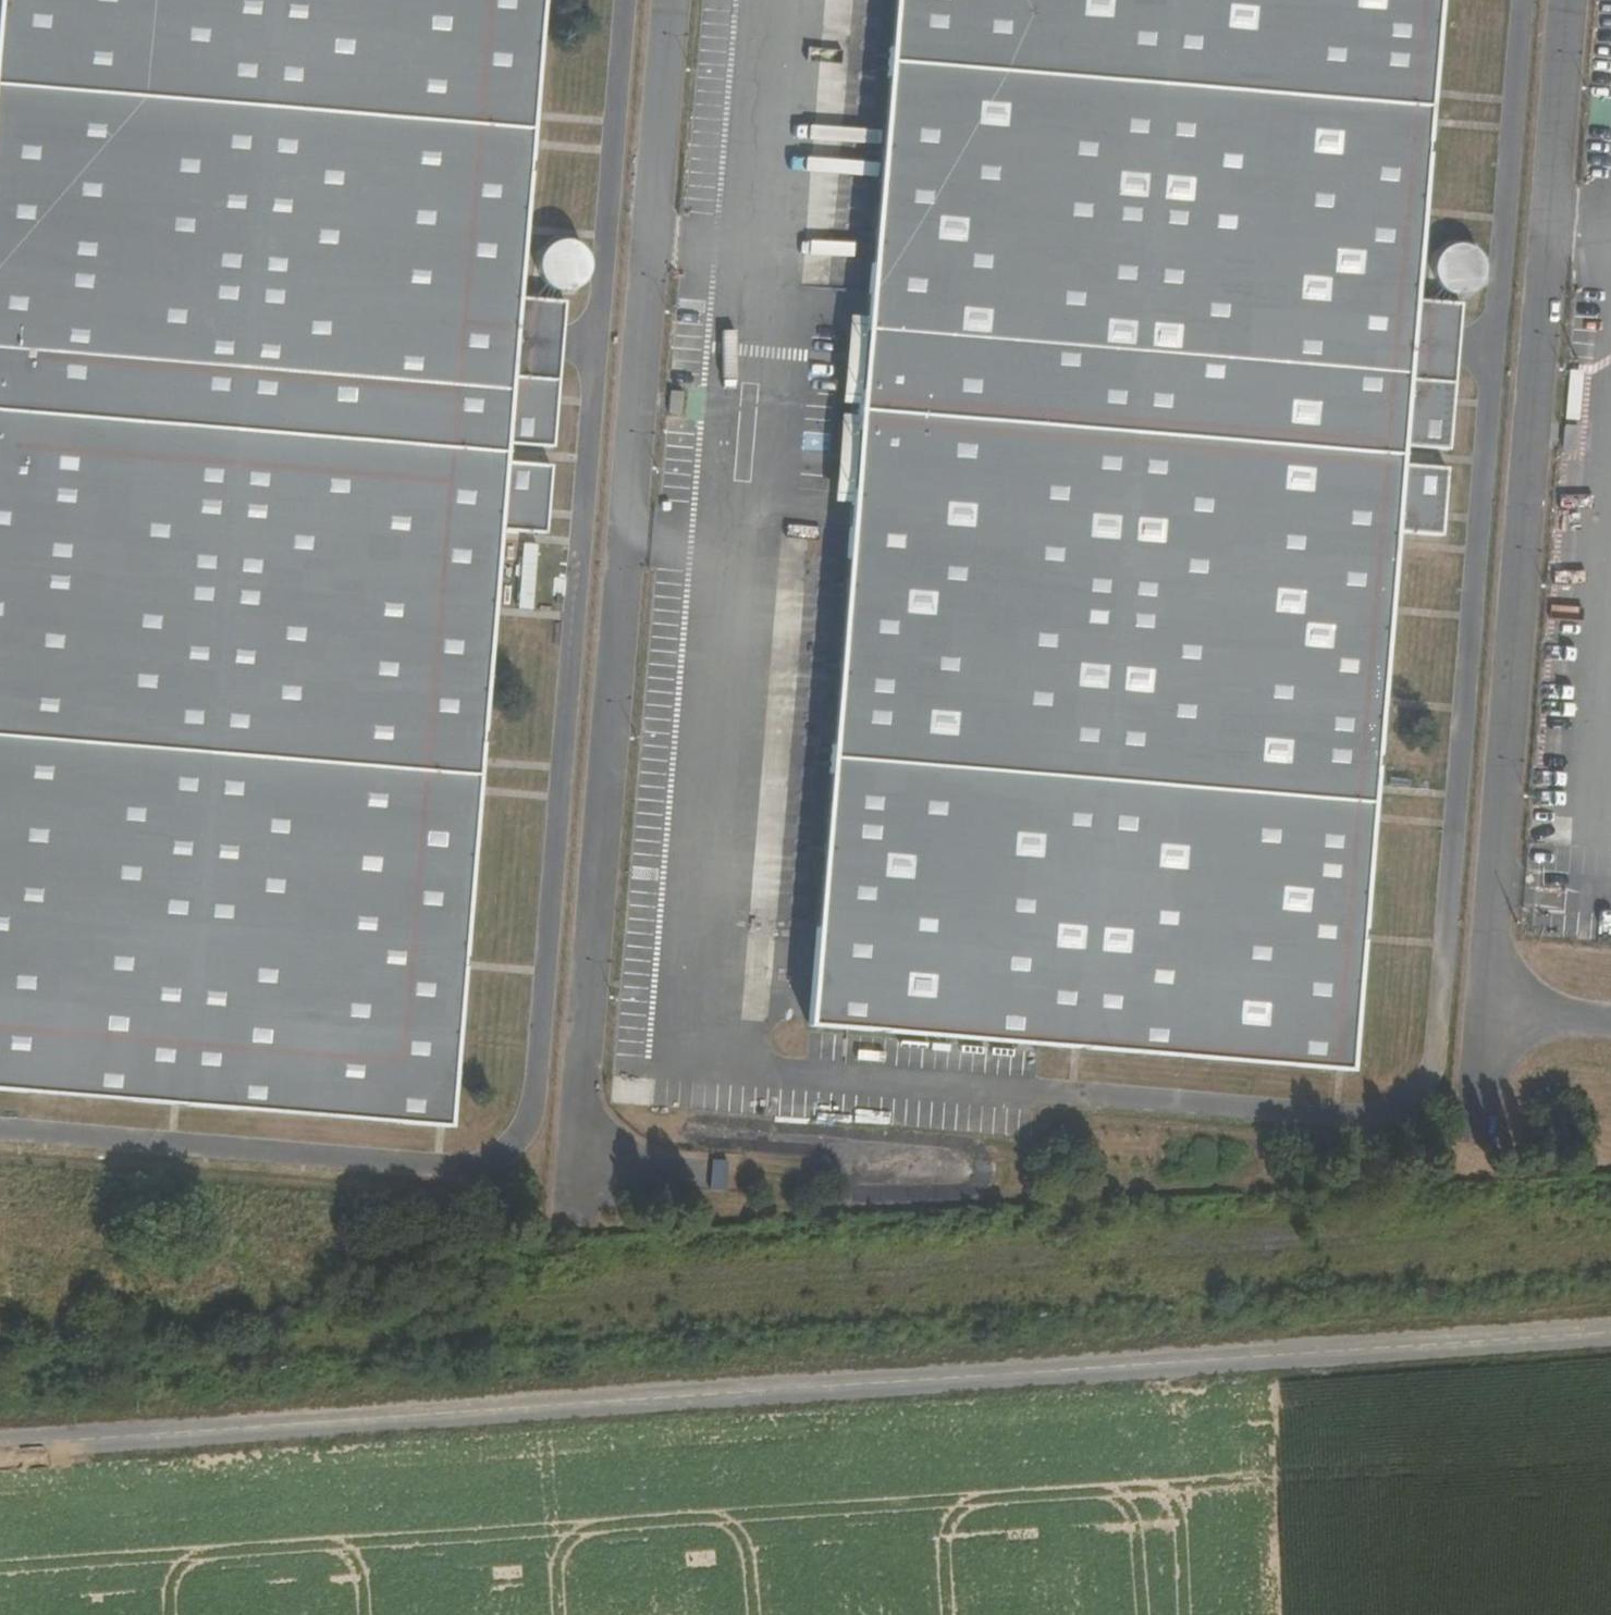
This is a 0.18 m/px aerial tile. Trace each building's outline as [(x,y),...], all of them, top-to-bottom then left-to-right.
[(555,0),(0,0),(0,1171),(443,1212),(501,582),(552,587),(556,517),(510,515),(511,496),(558,500),(569,352),(523,349),(555,0)] [(822,1011),(1352,1055),(1393,543),(1440,547),(1445,478),(1399,475),(1400,457),(1447,460),(1459,312),(1412,308),(1437,0),(902,0),(822,1011)] [(1479,291),(1482,284),(1483,278),(1483,274),(1480,267),(1477,261),(1471,256),(1465,253),(1458,252),(1451,252),(1445,255),(1439,259),(1434,264),(1431,270),(1430,277),(1431,284),(1433,291),(1438,296),(1443,301),(1449,303),(1456,304),(1463,303),(1470,301),(1475,297),(1479,291)] [(591,329),(594,322),(594,315),(594,310),(591,303),(587,297),(582,293),(575,290),(568,289),(561,289),(554,292),(549,296),(544,301),(541,307),(540,314),(540,321),(541,325),(544,331),(549,336),(555,340),(561,343),(568,343),(575,342),(582,339),(587,334),(591,329)]
